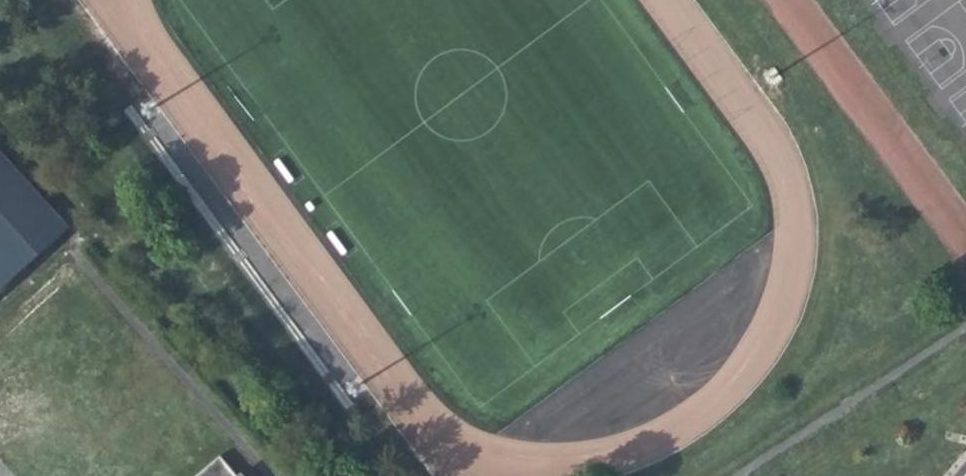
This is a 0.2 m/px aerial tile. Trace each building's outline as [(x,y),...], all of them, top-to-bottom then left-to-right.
[(61,233),(67,228),(0,154),(0,289),(61,233)]
